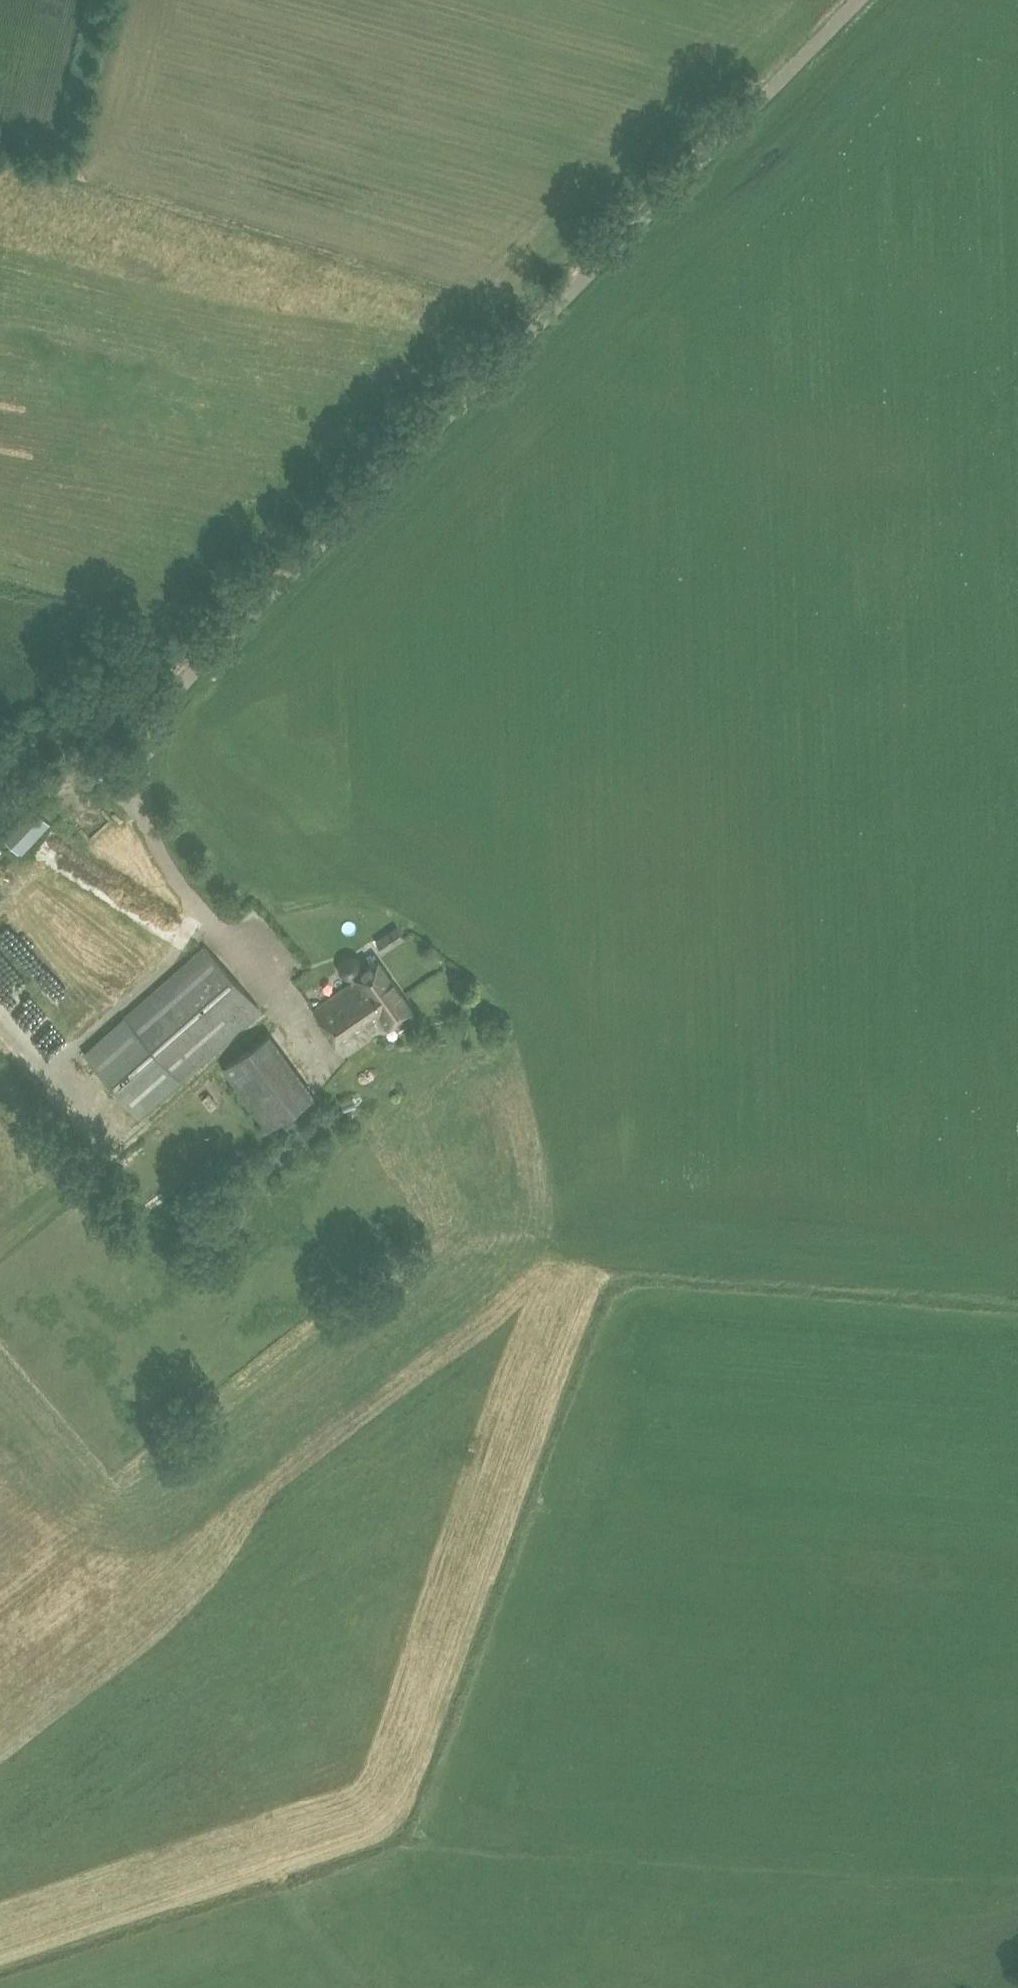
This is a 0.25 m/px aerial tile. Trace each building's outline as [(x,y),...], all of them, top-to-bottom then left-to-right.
[(108,810),(89,823),(69,794),(59,801),(91,848),(120,828),(108,810)] [(3,837),(21,854),(49,825),(31,807),(3,837)] [(41,867),(31,877),(41,888),(51,878),(41,867)] [(181,939),(193,918),(182,912),(170,933),(181,939)] [(375,939),(384,952),(405,938),(396,925),(375,939)] [(84,1052),(141,1117),(262,1009),(205,945),(84,1052)] [(355,951),(352,951),(350,951),(348,951),(346,952),(344,954),(342,956),(341,958),(340,961),(340,963),(340,966),(341,968),(342,970),(344,972),(346,973),(348,974),(351,975),(354,975),(356,974),(358,973),(360,971),(362,970),(363,968),(364,965),(364,962),(364,960),(363,958),(362,956),(360,954),(358,952),(355,951)] [(315,1009),(333,1037),(337,1025),(374,999),(381,1010),(402,996),(379,961),(355,976),(359,980),(315,1009)] [(333,1037),(343,1052),(391,1021),(398,1030),(413,1019),(407,1010),(410,1008),(402,996),(381,1010),(374,999),(337,1025),(333,1037)] [(273,1125),(277,1131),(284,1126),(280,1121),(287,1117),(291,1123),(307,1112),(302,1105),(306,1103),(307,1104),(312,1101),(310,1099),(315,1095),(270,1033),(223,1067),(268,1128),(273,1125)]
